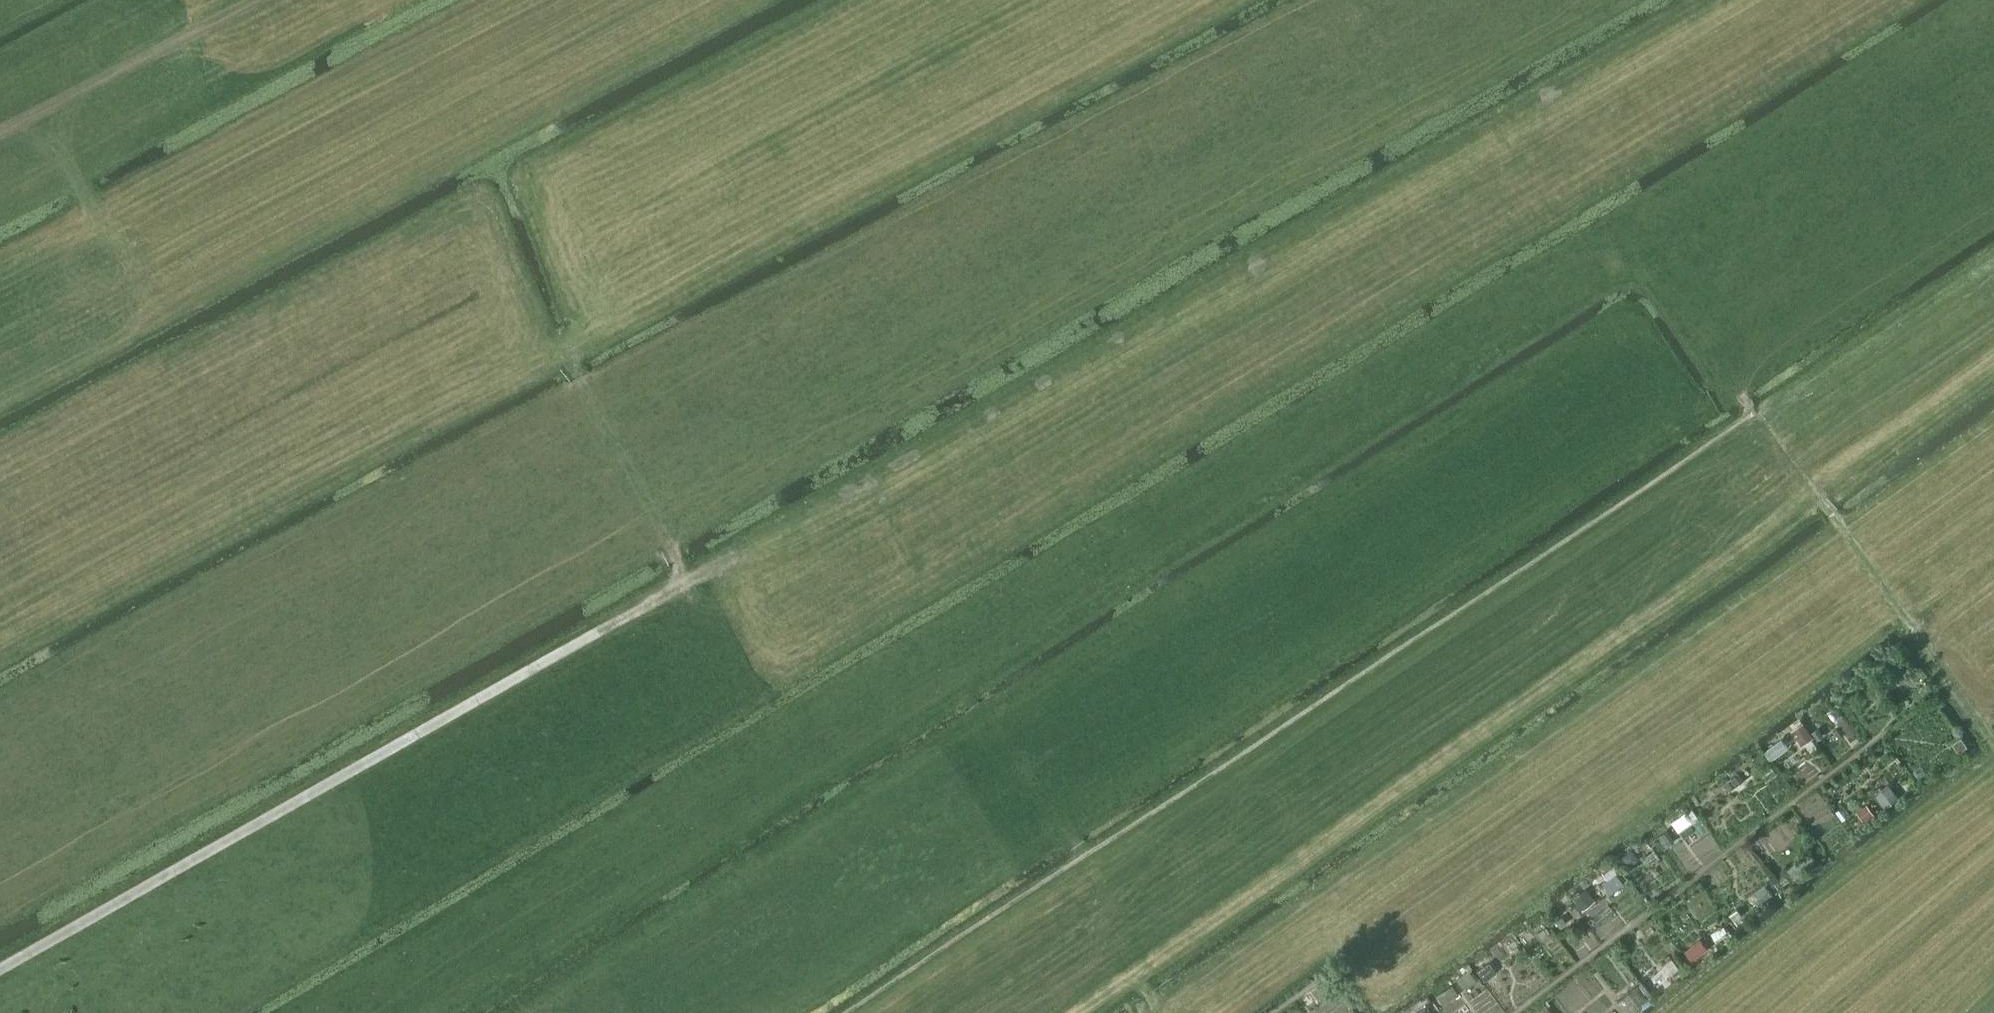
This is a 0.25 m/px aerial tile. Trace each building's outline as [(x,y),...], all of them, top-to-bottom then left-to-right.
[(1903,660),(1892,669),(1898,676),(1909,668),(1903,660)] [(1804,722),(1792,730),(1802,745),(1814,737),(1804,722)] [(1819,727),(1812,732),(1818,740),(1825,735),(1819,727)] [(1961,737),(1952,743),(1959,753),(1968,746),(1961,737)] [(1738,771),(1728,777),(1734,786),(1744,779),(1738,771)] [(1726,782),(1718,787),(1728,800),(1735,794),(1726,782)] [(1891,786),(1877,797),(1885,808),(1899,798),(1891,786)] [(1868,804),(1857,812),(1864,822),(1875,815),(1868,804)] [(1684,812),(1670,821),(1677,831),(1691,821),(1684,812)] [(1666,830),(1654,838),(1662,849),(1674,841),(1666,830)] [(1803,857),(1787,869),(1795,879),(1810,866),(1803,857)] [(1585,888),(1572,898),(1581,910),(1594,900),(1585,888)] [(1738,908),(1729,914),(1734,921),(1743,915),(1738,908)] [(1560,918),(1551,924),(1556,931),(1564,925),(1560,918)] [(1724,925),(1712,934),(1718,943),(1730,935),(1724,925)] [(1543,928),(1537,933),(1542,940),(1548,935),(1543,928)] [(1515,940),(1507,945),(1513,953),(1521,948),(1515,940)] [(1469,971),(1456,979),(1463,989),(1476,980),(1469,971)] [(1640,983),(1638,985),(1647,997),(1659,988),(1647,975),(1639,981),(1640,983)] [(1452,985),(1435,995),(1442,1005),(1458,994),(1452,985)] [(1638,985),(1628,992),(1638,1005),(1647,998),(1647,997),(1638,985)] [(1616,1001),(1625,1012),(1629,1012),(1639,1006),(1638,1005),(1628,992),(1616,1001)]
